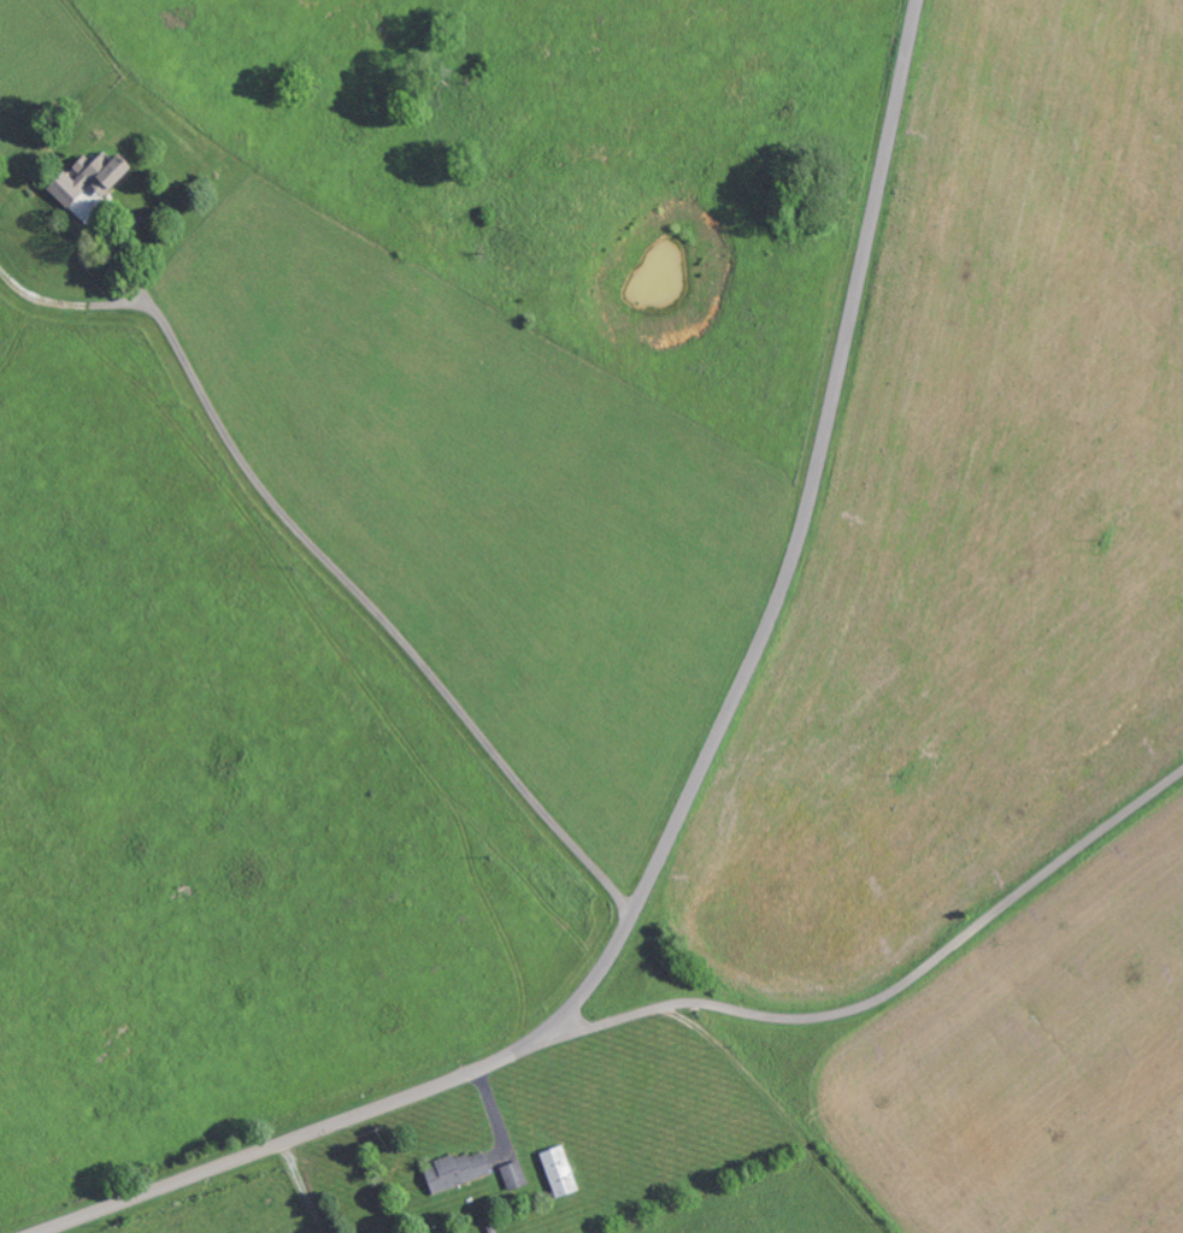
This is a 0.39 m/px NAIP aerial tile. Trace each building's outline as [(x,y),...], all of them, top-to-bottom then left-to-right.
[(65,208),(88,183),(100,195),(126,167),(112,155),(100,168),(84,153),(70,167),(77,173),(71,179),(60,170),(44,188),(65,208)] [(554,1197),(576,1189),(560,1144),(537,1152),(554,1197)] [(429,1191),(488,1172),(481,1149),(455,1158),(453,1153),(431,1159),(433,1165),(422,1168),(429,1191)] [(527,1183),(518,1158),(498,1165),(507,1190),(527,1183)]
